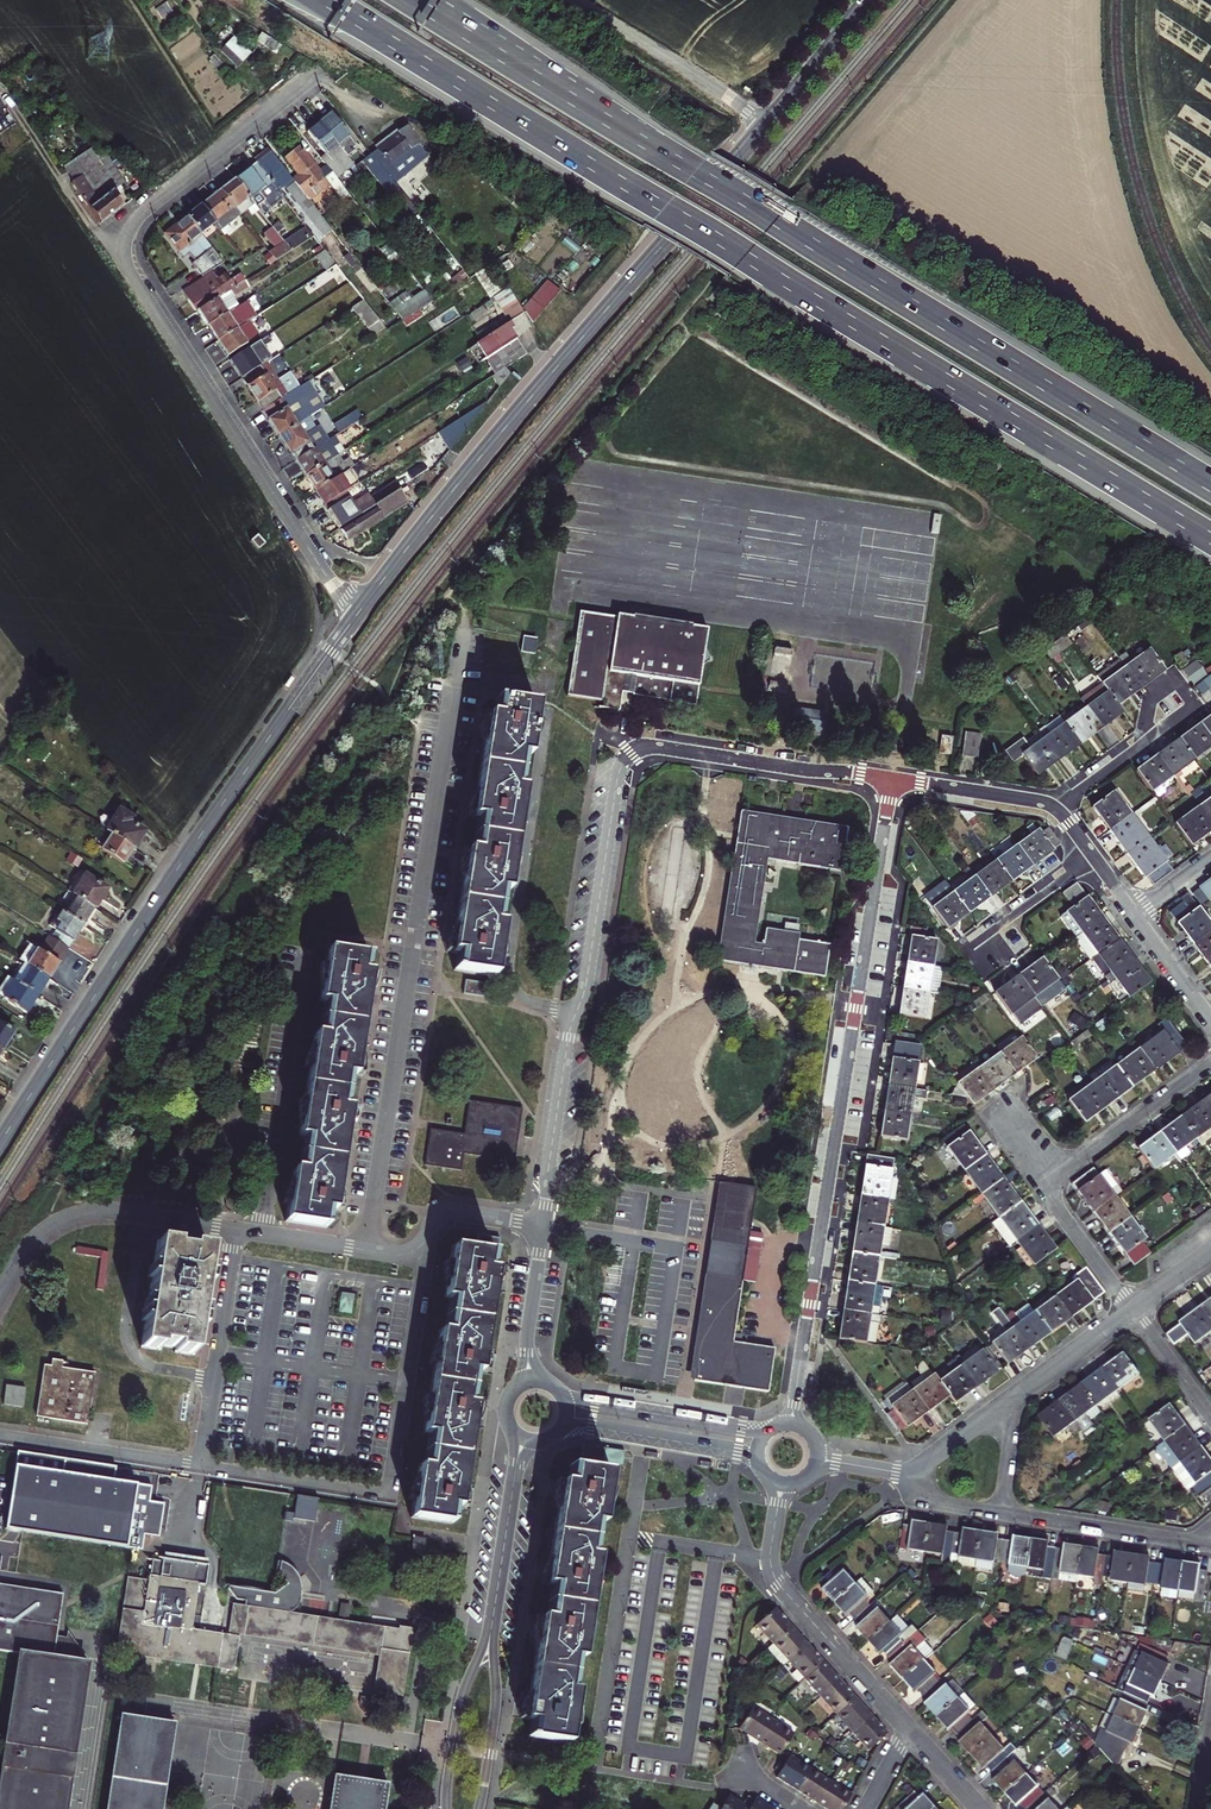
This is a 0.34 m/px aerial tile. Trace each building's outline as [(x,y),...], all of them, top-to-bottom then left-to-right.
[(222,49),(240,66),(254,51),(236,34),(222,49)] [(110,57),(110,39),(94,38),(93,47),(94,47),(94,56),(110,57)] [(344,153),(355,144),(349,137),(332,113),(320,123),(344,153)] [(320,123),(308,132),(326,155),(321,159),(327,166),(337,179),(354,166),(344,153),(320,123)] [(408,124),(399,131),(397,130),(376,147),(378,149),(371,154),(393,182),(428,155),(414,132),(408,124)] [(328,185),(341,200),(349,194),(337,179),(327,166),(320,172),(299,146),(284,158),(298,175),(292,180),(309,201),(328,185)] [(72,182),(100,224),(123,206),(113,191),(120,185),(122,187),(125,182),(106,156),(96,156),(91,148),(65,166),(75,181),(72,182)] [(278,190),(284,186),(323,236),(331,230),(309,201),(292,180),(270,151),(256,162),(272,183),(278,190)] [(371,154),(362,161),(407,219),(416,211),(393,182),(371,154)] [(254,204),(259,210),(264,206),(262,203),(265,200),(260,192),(272,183),(256,162),(235,179),(254,204)] [(247,209),(254,204),(235,179),(221,190),(240,215),(247,209)] [(260,192),(265,200),(278,190),(272,183),(260,192)] [(227,225),(240,215),(221,190),(201,206),(214,224),(220,231),(227,225)] [(247,209),(252,215),(259,210),(254,204),(247,209)] [(187,217),(201,234),(214,224),(201,206),(187,217)] [(192,264),(201,277),(223,263),(201,234),(187,217),(165,234),(184,258),(189,254),(195,262),(192,264)] [(277,233),(284,228),(279,222),(272,227),(277,233)] [(220,231),(224,236),(232,230),(227,225),(220,231)] [(264,233),(275,247),(269,251),(276,261),(291,251),(284,242),(277,233),(272,227),(264,233)] [(291,251),(313,236),(306,227),(284,242),(291,251)] [(319,254),(324,250),(320,245),(315,248),(319,254)] [(316,256),(326,271),(335,265),(324,250),(319,254),(316,256)] [(429,261),(417,271),(427,284),(439,274),(429,261)] [(340,284),(347,279),(335,265),(326,271),(304,285),(308,292),(333,275),(340,284)] [(554,273),(566,284),(571,278),(559,268),(554,273)] [(458,274),(464,281),(469,278),(462,270),(458,274)] [(197,285),(186,292),(188,296),(216,278),(214,274),(197,285)] [(188,296),(197,310),(217,297),(218,298),(230,290),(246,280),(242,274),(227,283),(225,280),(220,283),(216,278),(188,296)] [(458,274),(451,279),(457,286),(464,281),(458,274)] [(234,296),(250,286),(246,280),(230,290),(234,296)] [(523,308),(533,323),(544,310),(561,291),(548,280),(523,308)] [(389,303),(402,322),(432,301),(419,283),(389,303)] [(508,288),(494,298),(509,322),(510,322),(524,313),(508,288)] [(218,298),(228,313),(240,305),(234,296),(230,290),(218,298)] [(359,296),(349,302),(353,306),(363,300),(359,296)] [(218,298),(198,311),(207,326),(228,313),(218,298)] [(363,321),(374,314),(363,300),(353,306),(352,307),(363,321)] [(207,326),(217,341),(249,321),(256,315),(247,301),(240,305),(228,313),(207,326)] [(363,321),(369,328),(380,321),(374,314),(363,321)] [(217,341),(227,356),(259,336),(249,321),(217,341)] [(509,322),(476,344),(486,359),(517,339),(511,330),(514,328),(510,322),(509,322)] [(486,359),(496,374),(506,367),(527,354),(517,339),(486,359)] [(230,360),(242,378),(267,362),(271,359),(260,341),(230,360)] [(276,377),(267,362),(242,378),(251,393),(276,377)] [(492,376),(499,387),(510,373),(506,367),(496,374),(492,376)] [(251,393),(263,411),(300,387),(291,372),(278,380),(276,377),(251,393)] [(300,387),(263,411),(279,436),(297,425),(308,417),(315,413),(323,408),(319,401),(293,418),(287,409),(314,390),(311,386),(318,382),(315,377),(300,387)] [(438,433),(448,448),(486,404),(486,402),(438,433)] [(308,417),(311,422),(318,418),(315,413),(308,417)] [(297,425),(279,436),(295,461),(328,440),(334,436),(339,433),(336,427),(324,434),(324,433),(309,443),(297,425)] [(305,476),(338,455),(333,447),(339,443),(334,436),(328,440),(295,461),(305,476)] [(305,476),(315,491),(349,469),(354,465),(349,457),(343,462),(338,455),(305,476)] [(315,491),(325,506),(347,492),(357,485),(353,479),(355,478),(349,469),(315,491)] [(325,506),(339,528),(375,505),(385,499),(378,488),(355,504),(347,492),(325,506)] [(377,507),(340,530),(347,540),(407,502),(399,490),(385,499),(375,505),(377,507)] [(250,541),(258,550),(265,544),(257,535),(250,541)] [(621,712),(624,693),(626,675),(636,676),(634,694),(633,697),(670,702),(673,683),(701,687),(703,668),(710,663),(712,663),(712,657),(711,657),(706,651),(709,630),(617,615),(616,618),(580,613),(567,696),(597,701),(603,702),(602,710),(621,712)] [(1049,657),(1069,641),(1065,635),(1045,651),(1049,657)] [(535,639),(523,637),(521,651),(533,653),(535,639)] [(772,661),(790,664),(792,650),(775,648),(772,661)] [(1149,649),(1127,665),(1143,688),(1165,671),(1149,649)] [(1196,661),(1182,671),(1193,686),(1207,675),(1196,661)] [(1107,692),(1117,706),(1143,688),(1127,665),(1101,683),(1107,692)] [(626,675),(624,693),(634,694),(636,676),(626,675)] [(1210,676),(1195,688),(1202,697),(1209,692),(1210,696),(1210,676)] [(1107,692),(1085,707),(1101,729),(1122,713),(1117,706),(1107,692)] [(471,849),(466,848),(449,950),(455,951),(452,968),(492,974),(495,959),(499,932),(501,924),(496,923),(493,922),(498,890),(501,890),(506,891),(508,880),(512,855),(516,825),(520,800),(522,788),(517,788),(514,787),(518,755),(522,756),(527,756),(529,747),(533,721),(536,704),(495,697),(493,714),(488,713),(471,817),(476,817),(471,849)] [(1065,722),(1081,744),(1101,729),(1085,707),(1065,722)] [(1201,724),(1210,738),(1210,716),(1201,724)] [(1065,722),(1044,736),(1061,759),(1081,744),(1065,722)] [(1210,749),(1210,738),(1201,724),(1179,739),(1195,760),(1210,749)] [(981,734),(967,731),(963,756),(977,758),(981,734)] [(942,735),(939,752),(949,753),(952,737),(942,735)] [(1006,751),(1013,761),(1022,755),(1037,776),(1061,759),(1044,736),(1029,747),(1023,738),(1006,751)] [(1174,775),(1195,760),(1179,739),(1158,754),(1174,775)] [(1151,791),(1174,775),(1158,754),(1136,769),(1151,791)] [(1091,807),(1108,831),(1131,814),(1114,791),(1091,807)] [(1199,805),(1210,821),(1210,797),(1199,805)] [(1210,831),(1210,821),(1199,805),(1175,824),(1191,845),(1210,831)] [(107,831),(134,848),(144,832),(130,822),(132,818),(120,810),(107,831)] [(845,829),(740,811),(715,959),(822,976),(828,944),(795,939),(796,934),(764,929),(761,944),(751,943),(765,859),(838,872),(845,829)] [(1131,814),(1108,831),(1126,854),(1148,838),(1131,814)] [(1016,845),(1031,866),(1053,850),(1052,849),(1059,844),(1048,828),(1040,833),(1038,830),(1016,845)] [(107,831),(96,845),(124,863),(128,856),(134,848),(107,831)] [(1148,838),(1126,854),(1143,878),(1146,876),(1154,886),(1173,871),(1165,861),(1172,856),(1164,845),(1161,848),(1159,846),(1156,848),(1148,838)] [(1016,845),(995,861),(1009,882),(1031,866),(1016,845)] [(972,877),(987,898),(1009,882),(995,861),(972,877)] [(74,894),(95,908),(107,889),(86,875),(74,894)] [(972,877),(951,892),(965,913),(987,898),(972,877)] [(1208,902),(1210,899),(1210,882),(1209,879),(1197,887),(1208,902)] [(1059,916),(1074,938),(1102,918),(1076,882),(1061,893),(1071,907),(1059,916)] [(965,913),(951,892),(944,883),(922,898),(946,929),(953,925),(952,923),(965,913)] [(95,908),(74,894),(68,890),(63,898),(70,903),(64,913),(84,925),(95,908)] [(1190,913),(1182,902),(1169,911),(1177,923),(1190,913)] [(1198,907),(1190,913),(1177,923),(1176,924),(1192,946),(1210,931),(1210,924),(1198,907)] [(69,948),(84,925),(64,913),(62,911),(53,926),(57,929),(52,937),(69,948)] [(1074,938),(1089,960),(1118,940),(1102,918),(1074,938)] [(911,936),(907,962),(933,966),(937,939),(925,938),(927,929),(910,927),(908,936),(911,936)] [(1192,946),(1208,966),(1210,964),(1210,931),(1192,946)] [(23,961),(50,978),(69,948),(52,937),(49,936),(39,950),(30,944),(20,959),(23,961)] [(348,952),(350,940),(330,937),(328,949),(348,952)] [(1104,977),(1105,979),(1133,958),(1118,940),(1089,960),(1101,976),(1107,971),(1109,974),(1104,977)] [(292,1179),(288,1201),(285,1219),(322,1225),(325,1209),(333,1210),(348,1110),(342,1110),(347,1076),(353,1077),(368,975),(364,974),(367,958),(327,952),(324,969),(320,995),(319,1003),(324,1004),(328,1005),(323,1037),(319,1036),(314,1036),(312,1045),(309,1070),(303,1103),(300,1129),(298,1138),(303,1139),(308,1139),(302,1172),(298,1171),(293,1171),(292,1179)] [(1066,989),(1043,957),(1018,974),(1043,1007),(1066,989)] [(1114,980),(1129,999),(1151,982),(1133,958),(1105,979),(1109,984),(1114,980)] [(45,986),(50,978),(23,961),(12,979),(39,996),(45,986)] [(929,993),(933,966),(907,962),(902,989),(929,993)] [(1043,1007),(1018,974),(995,991),(1020,1024),(1043,1007)] [(4,998),(27,1013),(34,1003),(37,998),(39,996),(12,979),(8,976),(3,985),(9,989),(4,998)] [(485,985),(465,982),(463,995),(483,997),(485,985)] [(0,989),(0,995),(4,998),(9,989),(3,985),(0,989)] [(925,1019),(929,993),(902,989),(898,1015),(925,1019)] [(963,1000),(956,999),(955,1006),(962,1007),(963,1000)] [(1162,1030),(1138,1048),(1155,1071),(1188,1047),(1166,1017),(1158,1024),(1162,1030)] [(3,1051),(16,1031),(0,1022),(0,1049),(3,1051)] [(1001,1051),(1016,1071),(1036,1056),(1021,1036),(1001,1051)] [(894,1041),(888,1084),(915,1088),(922,1046),(894,1041)] [(1115,1065),(1132,1088),(1155,1071),(1138,1048),(1115,1065)] [(995,1086),(1016,1071),(1001,1051),(980,1066),(995,1086)] [(1091,1083),(1108,1105),(1132,1088),(1115,1065),(1091,1083)] [(995,1086),(980,1066),(959,1082),(974,1103),(995,1086)] [(1068,1101),(1085,1123),(1108,1105),(1091,1083),(1068,1101)] [(888,1084),(883,1111),(911,1115),(915,1088),(888,1084)] [(1201,1100),(1210,1113),(1210,1093),(1201,1100)] [(520,1106),(468,1100),(465,1127),(464,1134),(461,1153),(513,1160),(520,1106)] [(1196,1138),(1210,1127),(1210,1113),(1201,1100),(1180,1116),(1196,1138)] [(907,1141),(911,1115),(883,1111),(880,1137),(907,1141)] [(1158,1132),(1174,1155),(1180,1161),(1190,1154),(1184,1146),(1196,1138),(1180,1116),(1158,1132)] [(464,1134),(432,1130),(426,1166),(434,1167),(459,1170),(461,1153),(464,1134)] [(969,1131),(946,1147),(968,1178),(991,1162),(969,1131)] [(1158,1132),(1137,1148),(1153,1170),(1174,1155),(1158,1132)] [(868,1155),(862,1194),(888,1198),(895,1199),(898,1181),(897,1179),(892,1178),(895,1159),(868,1155)] [(968,1178),(986,1202),(1008,1186),(991,1162),(968,1178)] [(1072,1184),(1092,1212),(1114,1196),(1121,1191),(1105,1170),(1098,1175),(1093,1168),(1072,1184)] [(755,1189),(721,1184),(719,1199),(713,1239),(746,1246),(748,1237),(755,1189)] [(986,1202),(1003,1226),(1025,1210),(1008,1186),(986,1202)] [(1168,1192),(1162,1196),(1167,1203),(1173,1200),(1168,1192)] [(862,1194),(857,1222),(884,1227),(888,1198),(862,1194)] [(1092,1212),(1108,1233),(1130,1217),(1114,1196),(1092,1212)] [(1200,1204),(1192,1210),(1196,1216),(1204,1210),(1200,1204)] [(1003,1226),(1020,1250),(1042,1234),(1025,1210),(1003,1226)] [(1145,1239),(1130,1217),(1108,1233),(1124,1254),(1142,1241),(1145,1239)] [(857,1222),(852,1252),(879,1256),(884,1227),(857,1222)] [(1042,1234),(1020,1250),(1037,1274),(1039,1272),(1059,1258),(1042,1234)] [(423,1467),(419,1466),(418,1476),(414,1500),(411,1517),(450,1524),(453,1507),(458,1508),(459,1498),(462,1480),(470,1434),(473,1415),(475,1406),(470,1405),(475,1372),(480,1373),(482,1363),(487,1324),(494,1270),(492,1269),(494,1250),(497,1250),(499,1237),(479,1235),(477,1250),(453,1247),(450,1263),(447,1288),(445,1297),(449,1298),(455,1299),(450,1330),(446,1329),(446,1330),(446,1331),(440,1330),(438,1341),(434,1366),(429,1399),(425,1425),(424,1434),(428,1434),(432,1435),(427,1467),(423,1467)] [(761,1239),(748,1237),(746,1246),(742,1281),(754,1283),(761,1239)] [(713,1239),(708,1274),(742,1281),(746,1246),(713,1239)] [(1124,1254),(1133,1265),(1150,1253),(1142,1241),(1124,1254)] [(151,1328),(147,1353),(164,1356),(165,1351),(180,1354),(180,1359),(198,1362),(202,1336),(205,1337),(207,1327),(204,1326),(205,1317),(209,1294),(211,1283),(215,1258),(198,1254),(197,1259),(183,1256),(183,1252),(165,1249),(160,1275),(158,1286),(154,1308),(153,1318),(148,1317),(146,1327),(151,1328)] [(852,1252),(847,1281),(874,1285),(879,1256),(852,1252)] [(1076,1280),(1055,1296),(1071,1318),(1105,1293),(1085,1267),(1073,1276),(1076,1280)] [(742,1281),(708,1274),(707,1282),(706,1290),(698,1337),(698,1342),(697,1345),(693,1375),(692,1379),(726,1385),(742,1281)] [(847,1281),(844,1310),(878,1315),(883,1287),(874,1285),(847,1281)] [(355,1294),(341,1292),(337,1312),(351,1315),(355,1294)] [(1035,1311),(1050,1333),(1071,1318),(1055,1296),(1035,1311)] [(1201,1307),(1210,1321),(1210,1300),(1201,1307)] [(1174,1345),(1187,1335),(1195,1346),(1210,1334),(1210,1321),(1201,1307),(1179,1324),(1180,1325),(1166,1335),(1174,1345)] [(844,1310),(840,1339),(875,1344),(878,1323),(880,1324),(881,1315),(878,1315),(844,1310)] [(1035,1311),(1013,1326),(1028,1348),(1050,1333),(1035,1311)] [(1028,1348),(1013,1326),(992,1341),(1007,1363),(1028,1348)] [(726,1385),(766,1392),(774,1347),(734,1340),(726,1385)] [(982,1350),(960,1365),(976,1387),(998,1372),(982,1350)] [(87,1424),(95,1372),(66,1368),(67,1362),(52,1360),(51,1366),(45,1365),(36,1416),(87,1424)] [(1107,1376),(1122,1396),(1141,1381),(1127,1361),(1107,1376)] [(960,1365),(938,1381),(949,1396),(954,1403),(976,1387),(960,1365)] [(909,1385),(927,1411),(949,1396),(938,1381),(930,1370),(909,1385)] [(1107,1376),(1086,1391),(1101,1411),(1122,1396),(1107,1376)] [(927,1411),(909,1385),(905,1381),(883,1396),(893,1409),(888,1413),(900,1430),(927,1411)] [(6,1384),(3,1404),(23,1407),(26,1388),(6,1384)] [(1086,1391),(1065,1407),(1079,1426),(1087,1437),(1108,1421),(1101,1411),(1086,1391)] [(1171,1405),(1149,1421),(1165,1442),(1186,1427),(1171,1405)] [(1079,1426),(1065,1407),(1045,1422),(1059,1441),(1079,1426)] [(869,1426),(859,1424),(856,1441),(866,1443),(869,1426)] [(1186,1427),(1165,1442),(1157,1448),(1172,1469),(1180,1463),(1201,1448),(1186,1427)] [(622,1452),(583,1445),(581,1458),(619,1465),(622,1452)] [(1180,1463),(1172,1469),(1188,1492),(1192,1489),(1210,1475),(1210,1461),(1201,1448),(1180,1463)] [(64,1462),(19,1455),(7,1527),(133,1549),(143,1488),(62,1473),(64,1462)] [(604,1515),(608,1488),(611,1471),(571,1465),(568,1481),(563,1481),(546,1582),(551,1583),(545,1615),(541,1615),(524,1717),(529,1717),(526,1733),(566,1741),(569,1723),(573,1698),(574,1690),(570,1689),(565,1688),(571,1656),(575,1657),(580,1657),(581,1649),(586,1621),(591,1589),(595,1563),(597,1555),(592,1554),(588,1553),(593,1521),(598,1522),(602,1523),(604,1515)] [(1192,1489),(1199,1499),(1206,1494),(1210,1490),(1210,1475),(1192,1489)] [(133,1549),(142,1551),(145,1536),(159,1539),(164,1507),(150,1504),(152,1489),(143,1488),(133,1549)] [(285,1517),(285,1518),(292,1519),(293,1515),(315,1519),(319,1499),(298,1495),(295,1514),(286,1513),(285,1517)] [(1063,1502),(1068,1508),(1074,1503),(1069,1497),(1063,1502)] [(1110,1505),(1097,1501),(1094,1510),(1105,1513),(1108,1512),(1110,1505)] [(1178,1512),(1166,1511),(1165,1520),(1177,1521),(1178,1512)] [(929,1553),(934,1525),(913,1522),(912,1527),(904,1526),(900,1548),(929,1553)] [(957,1565),(962,1535),(947,1532),(948,1527),(934,1525),(929,1553),(942,1556),(941,1562),(957,1565)] [(975,1568),(981,1532),(963,1529),(962,1535),(957,1565),(975,1568)] [(993,1562),(1004,1563),(1007,1541),(997,1540),(998,1535),(981,1532),(975,1568),(992,1571),(993,1562)] [(1009,1568),(1028,1571),(1033,1540),(1012,1537),(1011,1542),(1007,1541),(1004,1563),(1009,1564),(1009,1568)] [(424,1549),(425,1541),(414,1539),(412,1547),(424,1549)] [(1048,1543),(1033,1540),(1028,1571),(1043,1573),(1042,1578),(1052,1579),(1057,1549),(1048,1547),(1048,1543)] [(1076,1583),(1077,1577),(1082,1547),(1064,1544),(1063,1550),(1057,1549),(1052,1579),(1076,1583)] [(1099,1550),(1082,1547),(1077,1577),(1094,1579),(1093,1585),(1101,1586),(1102,1581),(1106,1556),(1099,1555),(1099,1550)] [(1127,1585),(1132,1555),(1114,1552),(1114,1557),(1106,1556),(1102,1581),(1127,1585)] [(1146,1584),(1153,1585),(1157,1564),(1150,1562),(1150,1558),(1132,1555),(1127,1585),(1146,1588),(1146,1584)] [(217,1666),(231,1669),(237,1636),(235,1636),(193,1629),(200,1584),(207,1585),(210,1565),(198,1563),(198,1566),(192,1565),(192,1563),(172,1561),(172,1562),(154,1559),(152,1570),(151,1576),(129,1573),(118,1633),(116,1650),(217,1666)] [(1178,1592),(1182,1563),(1166,1560),(1165,1565),(1157,1564),(1153,1585),(1161,1586),(1160,1589),(1178,1592)] [(1200,1571),(1201,1565),(1182,1563),(1178,1592),(1195,1595),(1196,1595),(1200,1571)] [(821,1591),(833,1604),(856,1585),(844,1571),(841,1573),(836,1567),(820,1581),(825,1587),(821,1591)] [(1207,1572),(1200,1571),(1196,1595),(1195,1595),(1194,1601),(1203,1602),(1207,1572)] [(851,1615),(854,1618),(869,1606),(864,1600),(873,1592),(862,1580),(856,1585),(833,1604),(846,1619),(851,1615)] [(84,1661),(52,1655),(55,1634),(57,1625),(62,1592),(0,1582),(0,1650),(17,1652),(5,1741),(8,1741),(4,1765),(0,1765),(0,1768),(0,1808),(59,1808),(84,1661)] [(981,1608),(985,1599),(978,1595),(973,1605),(981,1608)] [(856,1628),(867,1642),(889,1623),(878,1609),(881,1607),(875,1601),(869,1606),(854,1618),(859,1625),(856,1628)] [(1009,1605),(998,1603),(997,1610),(1009,1611),(1009,1605)] [(416,1635),(404,1633),(403,1636),(390,1633),(240,1608),(235,1636),(237,1636),(231,1669),(248,1672),(253,1639),(381,1661),(376,1697),(405,1701),(416,1635)] [(792,1627),(775,1608),(756,1626),(773,1645),(792,1627)] [(1101,1620),(1106,1618),(1104,1610),(1098,1612),(1101,1620)] [(991,1614),(983,1620),(990,1629),(998,1623),(991,1614)] [(897,1616),(889,1623),(867,1642),(880,1656),(883,1653),(888,1658),(918,1632),(912,1626),(908,1629),(897,1616)] [(1070,1618),(1060,1616),(1059,1623),(1069,1625),(1070,1618)] [(1095,1630),(1096,1622),(1090,1621),(1090,1620),(1077,1618),(1077,1619),(1070,1618),(1069,1626),(1095,1630)] [(792,1627),(773,1645),(788,1662),(807,1644),(792,1627)] [(1072,1637),(1078,1639),(1081,1631),(1075,1629),(1072,1637)] [(889,1666),(901,1679),(923,1660),(914,1650),(925,1641),(918,1632),(888,1658),(892,1664),(889,1666)] [(72,1637),(55,1634),(52,1655),(84,1661),(85,1656),(72,1637)] [(1062,1640),(1055,1656),(1066,1660),(1073,1641),(1065,1638),(1062,1640)] [(824,1662),(807,1644),(788,1662),(805,1680),(824,1662)] [(1152,1678),(1159,1662),(1134,1650),(1126,1666),(1152,1678)] [(918,1690),(922,1696),(937,1683),(932,1677),(936,1674),(923,1660),(901,1679),(913,1695),(918,1690)] [(824,1662),(805,1680),(821,1697),(840,1679),(824,1662)] [(1169,1666),(1159,1662),(1152,1678),(1162,1683),(1169,1666)] [(1026,1673),(1023,1663),(1014,1667),(1017,1676),(1026,1673)] [(1141,1701),(1152,1678),(1126,1666),(1116,1689),(1141,1701)] [(780,1670),(775,1675),(779,1681),(785,1676),(780,1670)] [(1155,1697),(1162,1683),(1152,1678),(1141,1701),(1147,1704),(1151,1695),(1155,1697)] [(837,1715),(856,1697),(840,1679),(821,1697),(837,1715)] [(943,1688),(937,1683),(922,1696),(927,1702),(923,1705),(937,1720),(959,1699),(946,1685),(943,1688)] [(964,1695),(959,1699),(937,1720),(948,1733),(951,1730),(955,1735),(971,1720),(967,1714),(975,1707),(964,1695)] [(873,1714),(856,1697),(837,1715),(853,1733),(873,1714)] [(1141,1728),(1148,1712),(1120,1700),(1113,1715),(1141,1728)] [(752,1743),(757,1746),(771,1723),(750,1711),(736,1733),(752,1743)] [(982,1711),(971,1720),(955,1735),(960,1741),(958,1743),(971,1757),(993,1738),(981,1724),(988,1718),(982,1711)] [(812,1725),(817,1720),(811,1714),(806,1719),(812,1725)] [(889,1732),(873,1714),(853,1733),(869,1750),(883,1738),(889,1732)] [(120,1715),(104,1808),(159,1808),(172,1724),(120,1715)] [(1095,1744),(1114,1766),(1133,1724),(1113,1715),(1105,1733),(1099,1730),(1094,1743),(1095,1744)] [(1071,1734),(1079,1727),(1073,1721),(1066,1728),(1071,1734)] [(792,1735),(771,1723),(757,1746),(775,1756),(778,1758),(792,1735)] [(1141,1728),(1133,1724),(1114,1766),(1117,1769),(1128,1743),(1134,1746),(1141,1728)] [(833,1748),(837,1743),(831,1737),(826,1742),(833,1748)] [(1088,1737),(1080,1744),(1086,1751),(1095,1744),(1088,1737)] [(993,1738),(971,1757),(982,1771),(986,1767),(990,1772),(1005,1759),(1015,1750),(1010,1744),(1003,1750),(993,1738)] [(1088,1755),(1093,1761),(1101,1754),(1095,1748),(1088,1755)] [(796,1791),(810,1768),(789,1756),(787,1759),(776,1778),(796,1791)] [(867,1762),(859,1757),(854,1764),(863,1769),(867,1762)] [(993,1782),(1004,1793),(1026,1774),(1015,1761),(1010,1765),(1005,1759),(990,1772),(996,1779),(993,1782)] [(817,1803),(830,1781),(810,1768),(796,1791),(817,1803)] [(1023,1808),(1027,1808),(1040,1798),(1044,1794),(1026,1774),(1004,1793),(1016,1808),(1020,1806),(1023,1808)] [(336,1781),(331,1808),(386,1808),(390,1791),(336,1781)] [(830,1781),(817,1803),(826,1808),(841,1808),(850,1794),(830,1781)] [(913,1790),(910,1786),(903,1791),(907,1795),(913,1790)] [(935,1808),(924,1795),(920,1798),(914,1792),(895,1808),(934,1808),(935,1808)] [(1049,1799),(1045,1803),(1040,1798),(1027,1808),(1058,1808),(1049,1799)] [(722,1808),(743,1808),(728,1800),(722,1808)]
